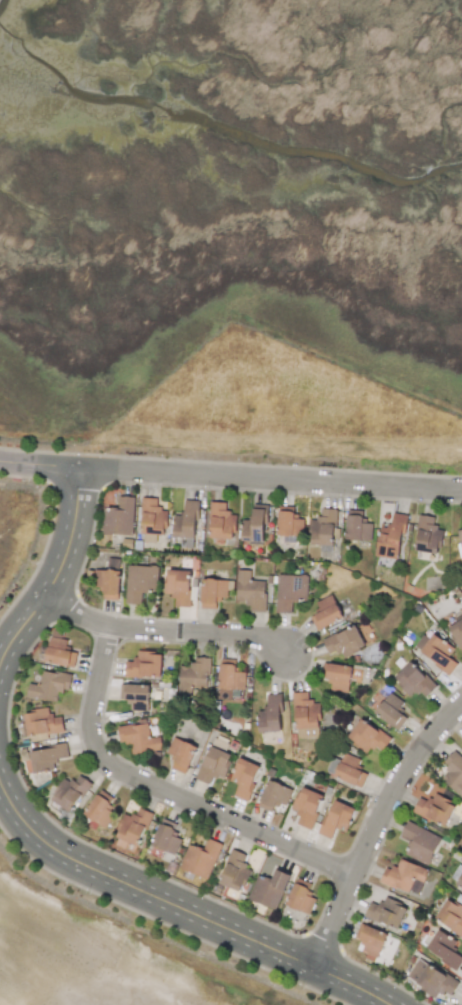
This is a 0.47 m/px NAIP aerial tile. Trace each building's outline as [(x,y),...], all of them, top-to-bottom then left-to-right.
[(102,534),(132,535),(134,497),(118,497),(118,508),(103,508),(102,534)] [(166,509),(157,509),(157,498),(143,498),(141,541),(155,541),(156,535),(165,535),(166,509)] [(197,501),(184,500),(184,513),(174,513),(173,537),(196,538),(197,501)] [(234,539),(235,515),(227,515),(227,503),(210,502),(209,538),(234,539)] [(264,509),(252,508),(252,518),(242,518),(241,541),(263,542),(264,509)] [(335,509),(321,509),(321,518),(310,518),(310,545),(334,545),(335,509)] [(277,535),(303,536),(303,519),(293,518),(293,511),(278,511),(277,535)] [(399,559),(406,515),(386,512),(380,557),(399,559)] [(362,516),(346,515),(346,540),(371,540),(372,523),(362,523),(362,516)] [(414,550),(438,554),(442,528),(433,527),(434,517),(420,515),(414,550)] [(119,558),(107,559),(107,570),(95,570),(95,590),(103,589),(103,599),(120,599),(119,558)] [(126,604),(141,604),(141,592),(156,592),(157,566),(126,565),(126,604)] [(236,601),(248,601),(248,611),(265,612),(266,581),(250,580),(250,570),(237,569),(236,601)] [(164,596),(174,596),(174,606),(189,607),(190,571),(165,570),(164,596)] [(291,613),(291,600),(307,601),(307,575),(277,574),(276,612),(291,613)] [(201,608),(217,609),(218,597),(230,598),(230,580),(203,579),(201,608)] [(316,614),(310,616),(315,629),(342,619),(333,595),(312,602),(316,614)] [(459,650),(461,649),(461,618),(448,624),(459,650)] [(329,655),(339,650),(343,658),(365,647),(354,625),(322,640),(329,655)] [(74,667),(76,652),(65,650),(67,639),(61,639),(62,631),(50,630),(46,663),(74,667)] [(413,650),(451,672),(457,662),(448,657),(453,649),(424,631),(413,650)] [(135,662),(125,661),(125,676),(161,678),(161,652),(135,651),(135,662)] [(209,657),(191,657),(191,667),(179,667),(178,697),(191,697),(192,688),(209,688),(209,657)] [(393,677),(408,696),(417,690),(423,698),(435,688),(413,661),(393,677)] [(352,667),(323,662),(320,677),(332,679),(330,689),(347,693),(352,667)] [(246,672),(236,671),(236,664),(220,664),(218,697),(244,698),(246,672)] [(28,683),(26,696),(57,702),(59,691),(68,693),(71,675),(41,669),(38,685),(28,683)] [(120,699),(130,700),(130,710),(148,711),(149,685),(120,684),(120,699)] [(318,701),(308,702),(307,692),(294,693),(296,738),(319,737),(318,701)] [(407,718),(397,711),(403,703),(389,692),(374,713),(397,730),(407,718)] [(281,694),(267,694),(267,708),(258,708),(259,732),(282,731),(281,694)] [(61,716),(51,717),(50,708),(24,712),(25,723),(21,724),(23,737),(63,731),(61,716)] [(366,753),(370,746),(382,752),(391,738),(360,719),(346,741),(366,753)] [(162,749),(160,736),(149,738),(146,721),(117,726),(120,744),(129,743),(131,754),(162,749)] [(172,770),(188,774),(195,744),(171,738),(168,754),(175,756),(172,770)] [(30,749),(32,773),(47,771),(46,764),(57,763),(57,759),(68,757),(67,745),(30,749)] [(196,779),(209,784),(212,775),(223,779),(233,755),(209,746),(196,779)] [(453,752),(441,767),(448,773),(441,781),(461,797),(461,760),(453,752)] [(366,772),(357,769),(360,758),(342,753),(335,779),(363,786),(366,772)] [(261,767),(240,758),(230,781),(238,785),(233,796),(246,801),(261,767)] [(91,783),(79,775),(73,783),(66,778),(51,799),(70,813),(91,783)] [(293,789),(270,779),(258,806),(272,812),(276,802),(286,806),(293,789)] [(300,815),(296,824),(310,829),(324,795),(301,786),(291,811),(300,815)] [(107,808),(110,802),(96,793),(83,815),(105,828),(115,813),(107,808)] [(412,811),(445,827),(456,804),(432,793),(428,802),(419,797),(412,811)] [(355,808),(333,800),(320,834),(332,838),(335,829),(346,833),(355,808)] [(115,837),(137,847),(152,814),(139,807),(134,817),(126,813),(115,837)] [(406,854),(427,865),(441,838),(407,820),(399,836),(411,842),(406,854)] [(160,823),(151,846),(175,855),(181,840),(172,836),(175,829),(160,823)] [(203,849),(188,844),(179,869),(208,879),(221,843),(207,838),(203,849)] [(246,855),(231,849),(218,883),(241,892),(250,868),(242,865),(246,855)] [(380,882),(419,895),(427,869),(399,859),(396,868),(386,864),(380,882)] [(449,879),(461,888),(461,866),(459,864),(449,879)] [(290,875),(276,869),(271,880),(257,874),(247,898),(275,911),(290,875)] [(286,906),(310,915),(316,898),(307,895),(310,888),(295,883),(286,906)] [(379,905),(371,902),(365,916),(397,930),(407,907),(383,897),(379,905)] [(448,898),(435,920),(461,937),(461,907),(448,898)] [(386,932),(359,924),(355,938),(363,940),(359,955),(378,960),(386,932)] [(457,970),(461,961),(461,957),(452,950),(458,942),(438,930),(425,949),(457,970)] [(406,980),(437,995),(439,990),(452,996),(460,980),(416,959),(406,980)]
